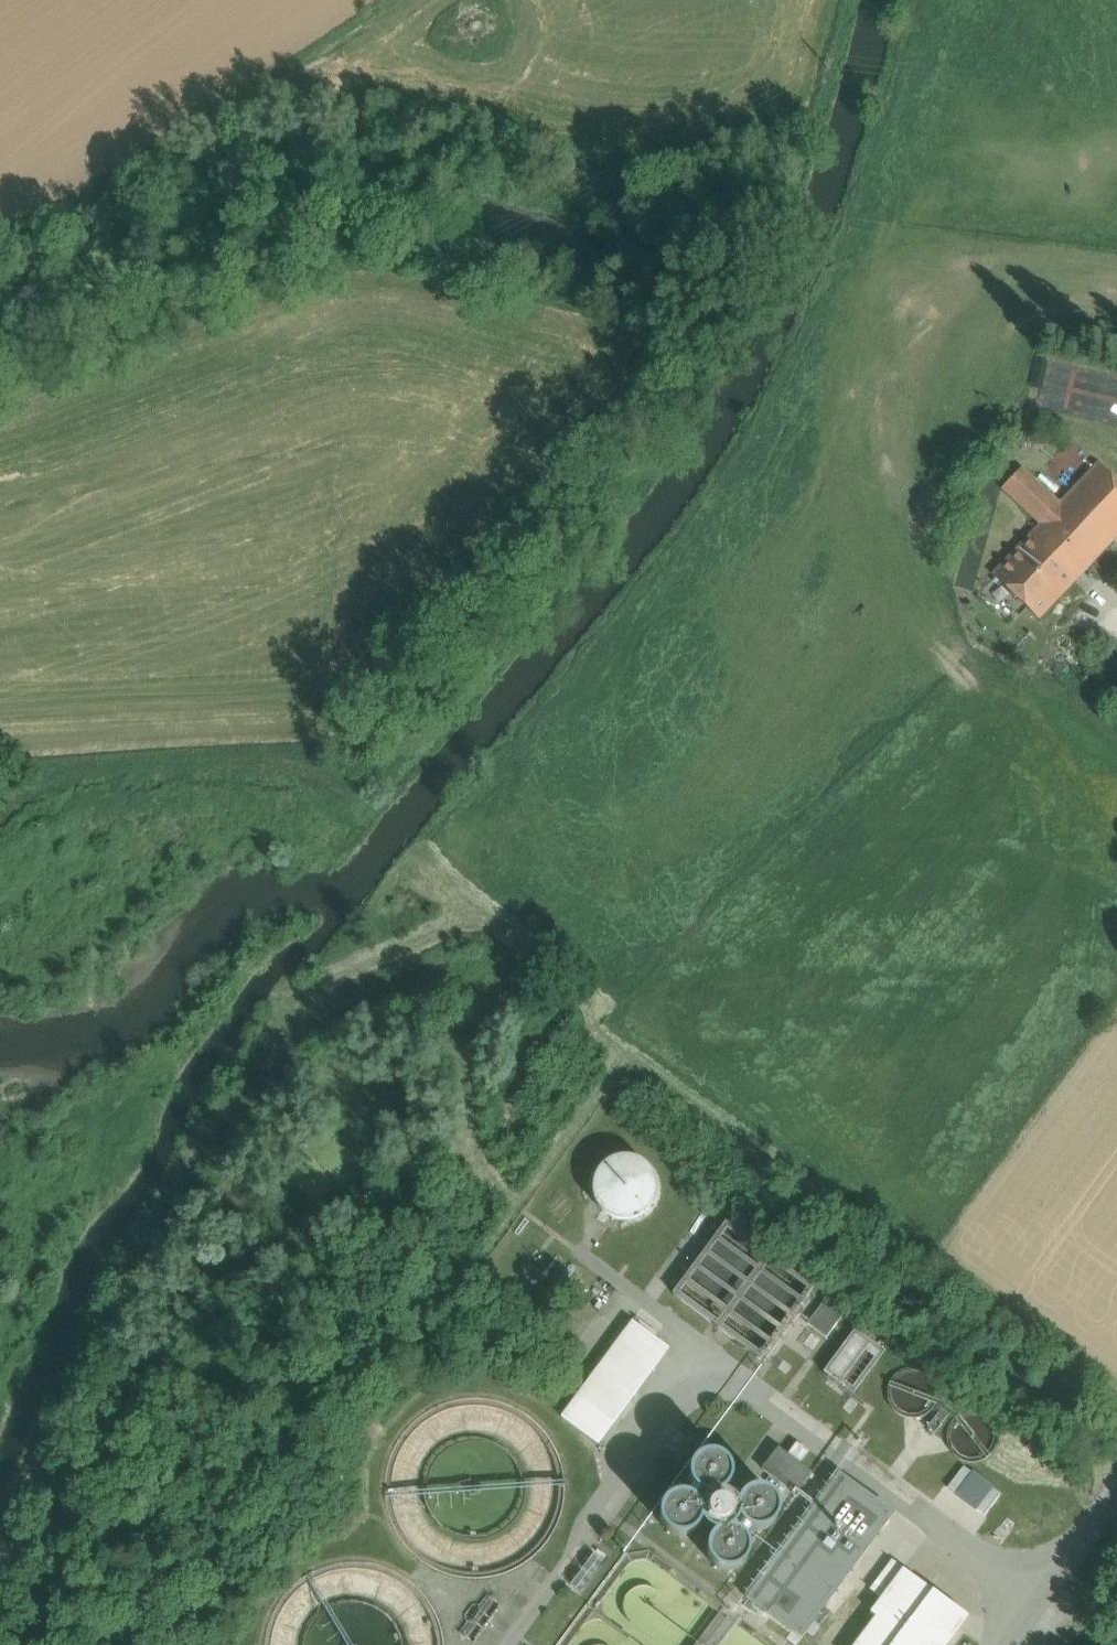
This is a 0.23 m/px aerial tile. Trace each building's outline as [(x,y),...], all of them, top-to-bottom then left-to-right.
[(1030,537),(1075,580),(1116,535),(1116,482),(1098,464),(1060,504),(1041,525),(1030,537)] [(1060,504),(1022,469),(1002,489),(1041,525),(1060,504)] [(1075,580),(1030,537),(993,575),(1039,618),(1075,580)] [(657,1214),(651,1158),(606,1162),(612,1218),(657,1214)] [(842,1316),(823,1302),(807,1324),(826,1338),(842,1316)] [(632,1322),(599,1366),(636,1394),(669,1349),(632,1322)] [(880,1358),(849,1336),(817,1379),(849,1402),(880,1358)] [(636,1394),(599,1366),(561,1418),(598,1445),(636,1394)] [(811,1473),(778,1448),(761,1469),(795,1495),(811,1473)] [(705,1482),(709,1488),(717,1492),(726,1493),(735,1489),(741,1482),(743,1475),(742,1466),(739,1460),(732,1455),(724,1453),(716,1454),(710,1458),(704,1465),(703,1473),(705,1482)] [(778,1488),(769,1487),(758,1491),(752,1498),(750,1508),(753,1519),(760,1525),(770,1528),(779,1527),(787,1521),(791,1513),(792,1504),(789,1496),(784,1491),(778,1488)] [(712,1505),(714,1511),(713,1521),(720,1528),(731,1529),(744,1527),(753,1519),(750,1508),(752,1498),(744,1491),(735,1489),(726,1493),(717,1492),(712,1505)] [(697,1494),(693,1494),(684,1496),(678,1501),(673,1509),(673,1518),(677,1527),(686,1534),(697,1535),(707,1529),(713,1521),(714,1511),(712,1505),(711,1503),(706,1498),(697,1494)] [(744,1527),(731,1529),(723,1536),(719,1544),(720,1554),(723,1562),(733,1569),(745,1570),(756,1564),(761,1556),(762,1544),(759,1537),(753,1531),(744,1527)] [(891,1561),(870,1590),(881,1598),(870,1613),(876,1616),(854,1644),(947,1644),(967,1617),(891,1561)] [(827,1588),(806,1573),(798,1583),(820,1599),(827,1588)] [(820,1599),(798,1583),(787,1598),(809,1614),(820,1599)] [(809,1614),(787,1598),(780,1608),(801,1624),(809,1614)]
